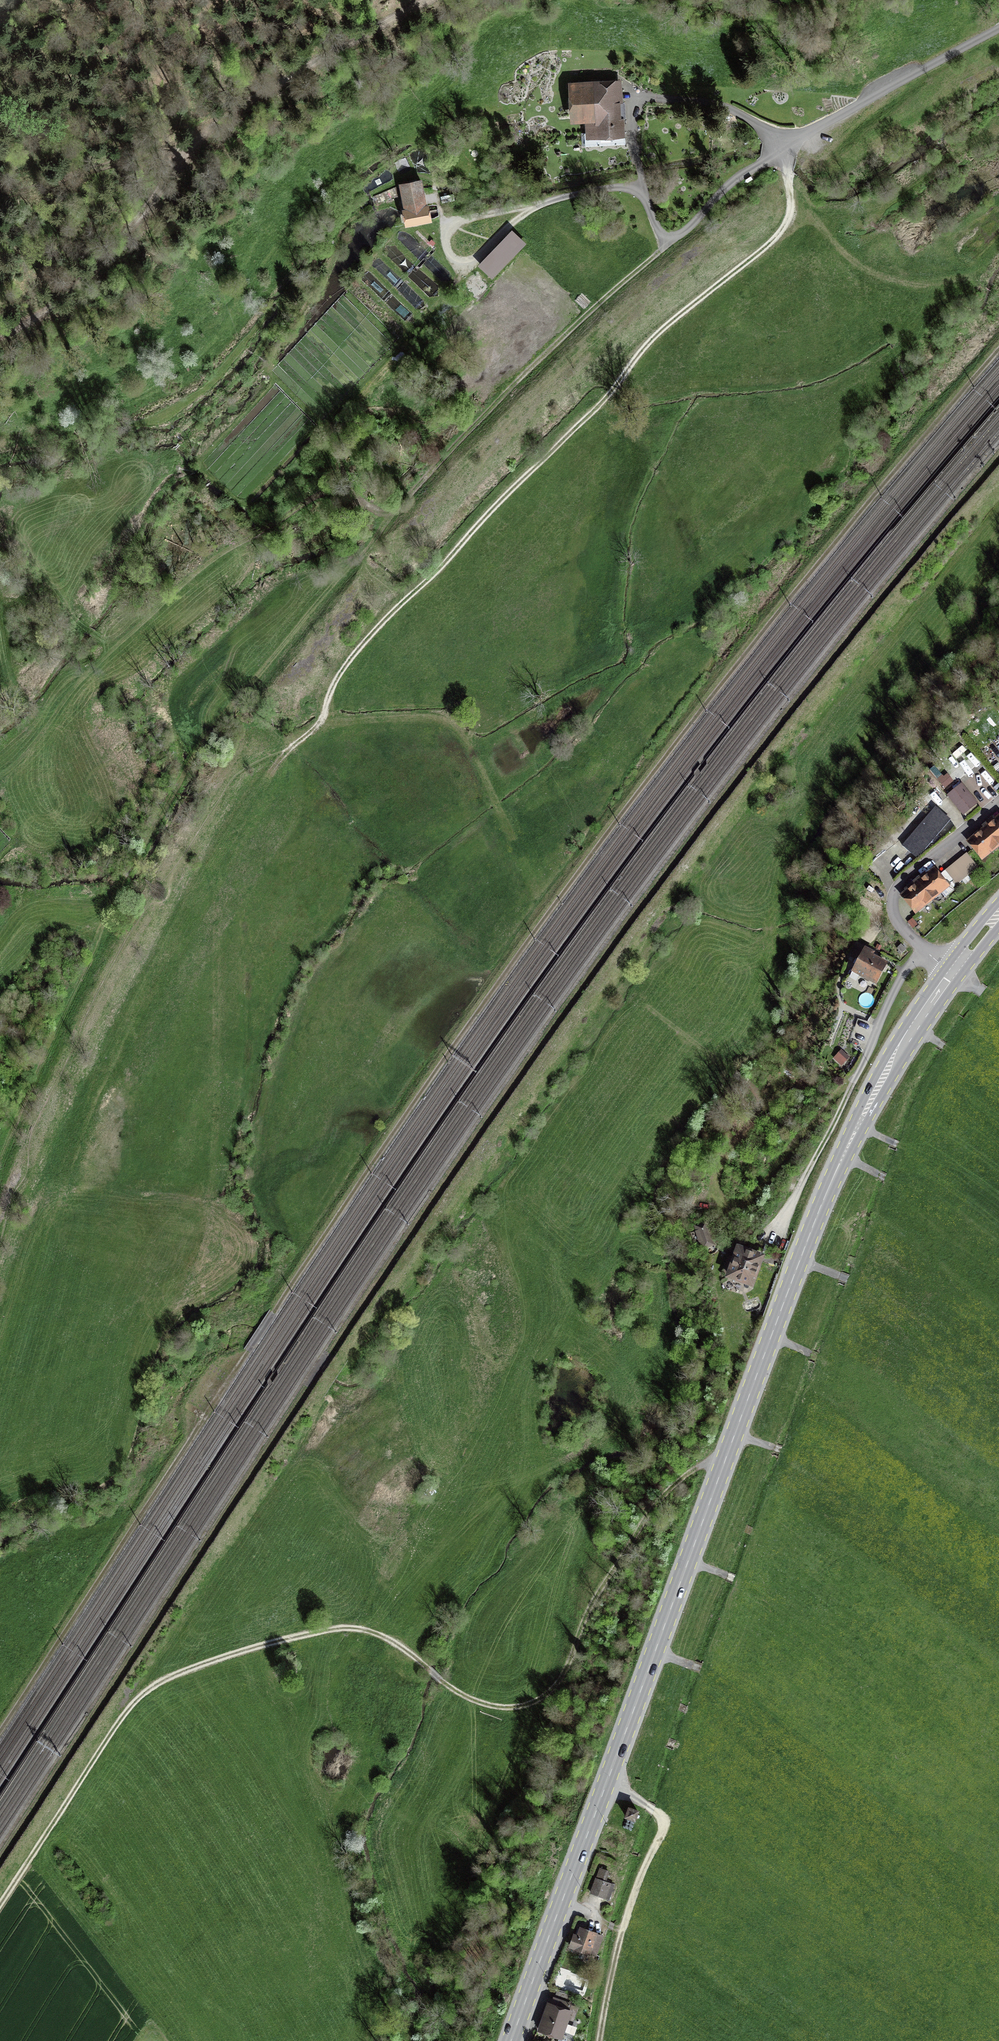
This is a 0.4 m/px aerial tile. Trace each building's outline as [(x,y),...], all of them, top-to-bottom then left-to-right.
[(587,123),(587,135),(601,135),(601,142),(621,141),(620,118),(624,117),(623,104),(619,104),(618,82),(572,85),(574,119),(597,117),(597,122),(587,123)] [(427,206),(426,206),(421,181),(403,184),(408,209),(404,210),(407,224),(429,219),(427,206)] [(512,234),(481,266),(492,277),(523,244),(512,234)] [(963,814),(975,804),(960,785),(948,795),(963,814)] [(931,841),(934,844),(940,838),(936,835),(949,820),(935,808),(902,846),(916,858),(931,841)] [(998,845),(998,844),(998,818),(994,822),(992,819),(982,826),(985,829),(998,845)] [(980,833),(978,830),(971,836),(973,839),(969,842),(982,858),(998,845),(985,829),(980,833)] [(977,867),(966,854),(959,859),(970,873),(977,867)] [(953,865),(964,878),(967,876),(970,873),(959,859),(953,865)] [(970,880),(967,876),(964,878),(953,865),(946,870),(957,884),(962,880),(965,884),(970,880)] [(951,882),(948,883),(946,881),(944,883),(934,870),(926,877),(924,874),(916,880),(931,899),(941,891),(946,896),(953,890),(952,888),(954,886),(951,882)] [(903,896),(915,912),(931,899),(916,880),(908,887),(910,890),(903,896)] [(871,957),(873,952),(857,944),(851,956),(859,960),(853,972),(874,983),(884,963),(871,957)] [(901,944),(896,949),(902,954),(906,949),(901,944)] [(851,1059),(839,1050),(830,1061),(842,1070),(851,1059)] [(699,1227),(704,1244),(713,1242),(708,1224),(699,1227)] [(766,1254),(737,1243),(724,1278),(752,1289),(766,1254)] [(638,1810),(628,1808),(625,1817),(635,1820),(638,1810)] [(611,1870),(599,1866),(590,1894),(613,1901),(618,1884),(607,1881),(611,1870)] [(601,1935),(581,1928),(573,1949),(592,1957),(601,1935)] [(577,2005),(551,1994),(537,2030),(563,2040),(577,2005)]
